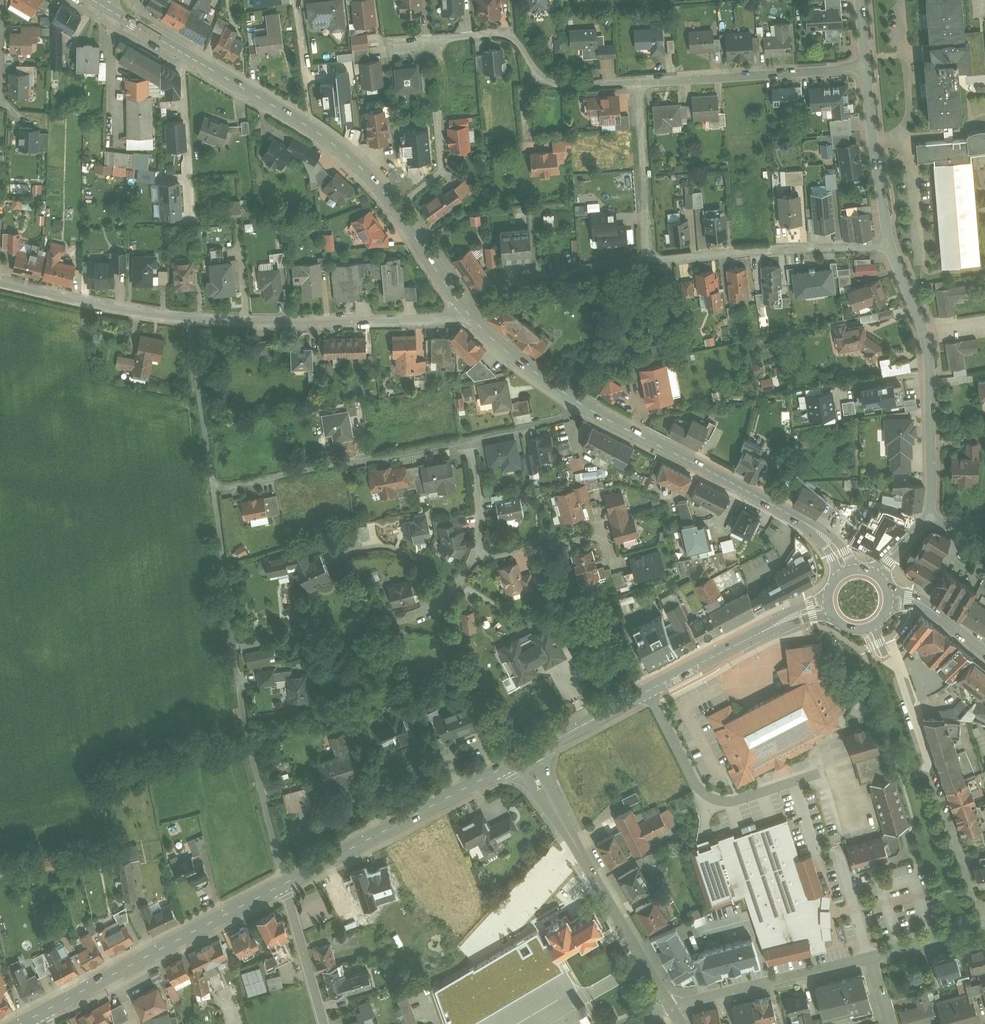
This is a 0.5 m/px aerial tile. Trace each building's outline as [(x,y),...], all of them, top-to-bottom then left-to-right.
[(12,4),(32,16),(41,0),(12,0),(12,4)] [(141,2),(153,10),(151,13),(152,15),(157,17),(157,18),(158,17),(159,17),(159,16),(180,29),(180,28),(189,12),(196,0),(142,0),(141,2)] [(189,12),(203,20),(210,7),(207,5),(209,0),(196,0),(189,12)] [(356,26),(375,24),(372,0),(353,0),(356,26)] [(401,16),(407,15),(407,17),(409,19),(414,18),(415,17),(415,15),(421,14),(420,0),(400,0),(401,16)] [(443,5),(446,4),(446,13),(448,13),(449,18),(452,21),(455,20),(458,17),(458,12),(463,12),(462,0),(442,0),(443,5)] [(480,19),(482,19),(483,20),(486,20),(487,18),(499,17),(497,1),(497,0),(478,0),(480,19)] [(527,9),(533,9),(534,11),(543,10),(543,8),(549,8),(548,0),(526,0),(527,9)] [(825,9),(838,8),(838,0),(825,0),(825,9)] [(931,44),(930,44),(932,60),(925,61),(925,62),(930,121),(929,121),(929,122),(961,119),(961,118),(960,118),(957,82),(958,82),(957,68),(967,67),(968,72),(969,72),(984,71),(984,34),(984,29),(965,31),(966,40),(964,40),(963,26),(962,26),(960,0),(927,0),(931,44)] [(341,1),(309,4),(311,21),(332,19),(333,30),(344,28),(341,1)] [(68,10),(62,6),(51,23),(59,28),(71,35),(81,17),(75,14),(75,13),(68,9),(68,10)] [(825,9),(820,9),(820,8),(811,9),(811,13),(810,13),(811,20),(806,21),(807,32),(825,31),(826,42),(833,42),(833,44),(841,44),(840,32),(842,32),(841,19),(836,20),(836,15),(839,15),(838,8),(825,9)] [(203,20),(189,12),(180,28),(202,41),(210,24),(203,20)] [(278,13),(267,15),(269,34),(257,36),(256,36),(257,45),(258,55),(259,55),(267,53),(267,55),(269,55),(268,51),(279,49),(278,45),(282,44),(278,13)] [(41,25),(49,26),(50,18),(42,17),(41,25)] [(218,17),(213,30),(222,35),(223,35),(228,27),(229,23),(218,17)] [(59,28),(51,23),(51,69),(65,69),(66,57),(61,57),(62,34),(59,32),(59,28)] [(787,24),(777,25),(778,37),(764,38),(765,52),(766,56),(791,54),(789,36),(788,36),(787,24)] [(237,32),(228,27),(223,35),(232,40),(237,32)] [(39,28),(31,28),(31,36),(39,36),(39,28)] [(662,28),(634,30),(635,48),(654,47),(655,54),(663,54),(662,28)] [(596,29),(571,31),(572,47),(586,46),(587,58),(598,58),(596,29)] [(713,31),(689,32),(690,52),(714,50),(713,39),(713,31)] [(751,33),(738,34),(740,59),(752,58),(752,53),(751,38),(751,33)] [(738,34),(726,34),(727,51),(728,59),(740,59),(738,34)] [(31,36),(11,35),(11,52),(31,52),(31,36)] [(223,35),(222,35),(215,48),(235,60),(243,46),(232,40),(223,35)] [(366,35),(351,37),(352,50),(368,48),(366,35)] [(764,37),(757,38),(758,52),(765,52),(764,38),(764,37)] [(564,40),(556,41),(557,51),(565,51),(564,40)] [(129,46),(121,42),(119,42),(118,59),(161,84),(161,64),(129,46)] [(615,44),(603,45),(604,57),(616,56),(615,44)] [(100,45),(78,45),(77,69),(100,69),(100,63),(100,45)] [(257,45),(251,45),(250,45),(252,59),(260,58),(259,55),(258,55),(257,45)] [(368,48),(352,50),(354,65),(360,64),(360,63),(370,62),(368,48)] [(501,50),(484,52),(484,55),(486,73),(503,71),(503,69),(506,69),(506,63),(502,63),(501,50)] [(484,55),(475,56),(477,73),(486,73),(484,55)] [(370,62),(360,63),(360,64),(363,88),(382,85),(380,61),(370,62)] [(180,76),(161,64),(161,84),(161,87),(167,87),(167,96),(180,96),(180,76)] [(419,65),(393,67),(395,93),(421,90),(419,65)] [(35,67),(17,66),(16,75),(28,75),(34,76),(35,67)] [(599,69),(588,70),(588,78),(600,77),(599,69)] [(336,73),(337,85),(350,84),(349,72),(336,73)] [(16,75),(10,75),(10,96),(27,96),(27,94),(28,93),(29,86),(28,86),(28,75),(16,75)] [(147,79),(127,80),(127,149),(153,149),(152,97),(148,97),(147,79)] [(337,85),(338,87),(334,88),(333,83),(321,85),(323,109),(328,108),(328,112),(335,111),(335,113),(340,112),(341,121),(346,121),(347,125),(354,124),(350,84),(337,85)] [(795,87),(772,89),(773,107),(797,105),(795,87)] [(846,87),(810,90),(811,110),(833,108),(833,116),(848,114),(846,87)] [(615,96),(584,99),(585,105),(590,107),(591,114),(601,114),(602,124),(615,123),(620,122),(620,116),(618,100),(615,96)] [(718,96),(701,97),(701,96),(692,97),(692,106),(693,118),(693,121),(701,121),(701,115),(708,114),(709,128),(712,127),(712,128),(720,128),(720,126),(719,113),(718,96)] [(680,106),(654,107),(656,131),(667,130),(667,125),(681,125),(680,119),(680,107),(680,106)] [(83,108),(72,107),(71,117),(82,118),(83,108)] [(383,110),(367,112),(367,117),(366,117),(369,138),(370,138),(371,143),(387,141),(386,135),(388,135),(387,129),(387,122),(386,122),(386,116),(384,116),(383,110)] [(629,116),(620,116),(620,122),(615,123),(616,129),(630,128),(629,116)] [(229,128),(205,119),(198,137),(222,146),(229,128)] [(468,125),(467,119),(449,121),(450,127),(468,125)] [(849,120),(836,121),(837,135),(849,134),(850,134),(849,120)] [(183,122),(167,123),(169,150),(185,149),(183,122)] [(248,123),(241,124),(243,136),(249,135),(248,123)] [(954,126),(945,126),(945,139),(954,139),(954,126)] [(466,127),(449,129),(450,136),(449,136),(450,144),(451,144),(452,151),(469,149),(466,127)] [(40,130),(28,129),(28,128),(20,128),(19,147),(27,147),(27,151),(39,151),(40,133),(40,130)] [(408,162),(431,160),(428,129),(405,131),(406,142),(403,143),(404,153),(407,153),(408,162)] [(925,142),(925,143),(926,143),(926,151),(923,151),(923,157),(927,157),(927,160),(933,159),(938,213),(943,212),(943,222),(939,223),(942,267),(960,266),(959,264),(980,263),(971,154),(984,152),(984,131),(983,130),(979,131),(974,132),(971,133),(968,135),(968,138),(925,142)] [(787,147),(786,132),(770,133),(771,148),(787,147)] [(47,151),(48,134),(40,133),(39,151),(47,151)] [(849,134),(838,135),(840,145),(837,146),(837,148),(840,148),(840,147),(850,146),(849,134)] [(309,147),(294,139),(288,149),(291,151),(290,152),(302,159),(309,147)] [(571,139),(552,140),(553,151),(556,151),(557,158),(566,158),(565,147),(571,147),(571,139)] [(273,140),(263,157),(268,160),(267,162),(275,167),(276,165),(281,168),(290,152),(291,151),(288,149),(273,140)] [(832,144),(821,145),(822,150),(825,150),(825,156),(833,156),(832,144)] [(850,146),(840,148),(844,174),(860,172),(856,145),(850,146)] [(318,153),(309,147),(302,159),(309,175),(310,183),(316,183),(315,174),(321,168),(322,168),(323,167),(314,159),(318,153)] [(127,167),(128,154),(106,151),(104,165),(112,166),(127,167)] [(548,151),(539,152),(530,153),(532,175),(540,174),(540,175),(550,174),(550,173),(558,173),(557,158),(556,151),(553,151),(548,151)] [(150,155),(134,154),(133,168),(139,169),(149,169),(150,155)] [(104,165),(101,165),(101,173),(112,174),(112,166),(104,165)] [(420,165),(409,165),(409,174),(417,183),(424,177),(420,172),(420,165)] [(322,168),(321,168),(315,174),(316,183),(317,187),(320,186),(323,189),(333,178),(322,168)] [(137,182),(154,184),(155,170),(149,169),(139,169),(137,182)] [(803,170),(789,171),(790,185),(804,184),(803,170)] [(836,173),(825,174),(826,189),(837,188),(836,173)] [(353,189),(336,174),(333,178),(323,189),(330,196),(333,196),(341,203),(353,189)] [(454,188),(462,198),(474,189),(466,178),(454,188)] [(179,183),(160,184),(161,201),(180,200),(179,183)] [(41,186),(34,186),(33,199),(41,200),(41,186)] [(441,192),(422,206),(432,221),(462,198),(454,188),(443,196),(441,192)] [(831,191),(811,193),(814,232),(835,230),(831,191)] [(692,192),(685,193),(686,208),(693,207),(692,192)] [(702,192),(692,192),(693,207),(703,206),(702,192)] [(799,195),(779,196),(781,224),(801,222),(799,195)] [(23,201),(12,200),(12,209),(22,210),(23,201)] [(180,200),(161,201),(162,219),(181,217),(180,200)] [(240,201),(231,202),(232,216),(241,216),(240,201)] [(576,205),(576,214),(588,214),(588,205),(576,205)] [(370,212),(353,222),(362,238),(364,237),(368,244),(381,235),(380,233),(382,232),(378,225),(378,224),(376,220),(375,220),(370,212)] [(605,213),(592,214),(593,229),(598,228),(606,227),(605,213)] [(867,213),(851,215),(851,216),(854,238),(855,240),(871,237),(867,213)] [(545,214),(545,226),(555,226),(555,214),(545,214)] [(480,215),(470,216),(471,225),(480,224),(480,215)] [(724,215),(704,217),(707,239),(727,237),(724,215)] [(46,216),(38,216),(37,226),(45,226),(46,216)] [(851,216),(842,217),(844,240),(854,238),(851,216)] [(687,220),(668,222),(670,232),(672,243),(689,241),(687,220)] [(606,227),(598,228),(599,246),(626,245),(625,226),(606,227)] [(530,231),(501,233),(504,261),(532,259),(530,231)] [(381,235),(368,244),(370,247),(388,246),(387,235),(384,235),(382,232),(380,233),(381,235)] [(19,233),(9,233),(9,249),(18,249),(19,233)] [(334,234),(323,235),(325,250),(335,249),(334,234)] [(283,241),(275,242),(276,253),(284,252),(283,241)] [(40,245),(30,243),(28,249),(39,252),(40,245)] [(66,246),(52,243),(50,251),(48,251),(46,260),(48,260),(60,262),(61,255),(64,256),(66,246)] [(495,247),(485,248),(487,265),(497,264),(495,247)] [(223,248),(210,249),(212,264),(224,263),(223,248)] [(470,251),(455,261),(475,290),(490,280),(470,251)] [(44,259),(17,252),(13,271),(40,278),(44,259)] [(276,253),(273,253),(274,261),(277,260),(278,267),(286,266),(284,252),(276,253)] [(126,253),(113,253),(113,262),(113,271),(126,271),(126,253)] [(156,257),(134,257),(134,285),(152,285),(152,266),(156,266),(156,257)] [(325,257),(318,257),(318,262),(319,262),(320,269),(326,269),(325,257)] [(387,260),(371,262),(372,268),(372,273),(382,273),(384,295),(402,293),(399,257),(387,258),(387,260)] [(200,258),(192,259),(192,261),(193,272),(200,271),(200,258)] [(60,262),(48,260),(44,278),(71,285),(75,266),(60,262)] [(192,261),(173,263),(175,286),(183,285),(183,288),(194,287),(193,272),(192,261)] [(113,262),(91,262),(92,270),(89,273),(89,286),(102,286),(104,284),(113,284),(113,271),(113,262)] [(224,263),(212,264),(212,265),(214,265),(215,273),(209,274),(210,281),(209,281),(210,291),(215,291),(215,293),(234,291),(231,262),(224,263)] [(318,262),(301,264),(301,266),(292,267),(293,277),(304,276),(305,280),(303,281),(304,296),(322,294),(320,269),(319,262),(318,262)] [(371,262),(332,265),(335,299),(346,299),(346,298),(359,297),(359,292),(362,292),(361,275),(364,275),(364,268),(372,268),(371,262)] [(857,265),(856,265),(857,275),(876,273),(875,264),(870,264),(857,265)] [(780,266),(762,266),(763,288),(763,293),(764,302),(781,301),(780,287),(781,287),(780,266)] [(746,267),(727,269),(731,304),(739,303),(738,297),(749,296),(746,267)] [(832,267),(792,272),(793,282),(795,296),(835,290),(833,276),(832,267)] [(279,270),(259,272),(260,281),(264,280),(265,287),(266,300),(283,298),(279,270)] [(713,270),(697,272),(699,291),(707,290),(719,289),(717,276),(714,276),(713,270)] [(168,271),(159,271),(159,285),(169,285),(168,271)] [(850,273),(838,275),(839,287),(852,286),(850,273)] [(676,275),(664,276),(665,288),(677,287),(676,275)] [(879,278),(861,285),(847,290),(853,307),(867,302),(869,305),(886,299),(886,297),(887,296),(886,292),(884,293),(879,278)] [(691,280),(682,281),(684,296),(693,295),(691,280)] [(947,280),(935,282),(936,289),(948,287),(947,280)] [(416,284),(405,285),(406,298),(417,297),(416,284)] [(936,289),(935,289),(935,290),(936,290),(940,315),(939,315),(939,316),(957,314),(957,313),(955,313),(953,297),(964,295),(964,298),(968,298),(967,284),(966,284),(966,285),(952,287),(952,286),(948,287),(936,289)] [(719,289),(707,290),(708,300),(712,299),(713,308),(721,307),(719,289)] [(763,293),(755,293),(757,306),(764,305),(764,302),(763,293)] [(521,318),(500,301),(488,315),(535,354),(541,348),(543,349),(551,339),(542,332),(540,334),(521,318)] [(892,310),(879,312),(880,318),(893,316),(892,310)] [(879,312),(860,316),(862,323),(881,320),(880,318),(879,312)] [(883,348),(867,336),(865,326),(851,328),(846,328),(846,324),(835,326),(839,352),(841,352),(841,351),(849,350),(850,347),(861,345),(868,351),(869,350),(875,354),(875,355),(876,356),(878,354),(877,354),(881,348),(882,349),(883,348)] [(485,348),(462,327),(451,335),(451,343),(471,361),(485,348)] [(415,334),(393,334),(394,353),(397,353),(397,368),(414,368),(415,367),(415,359),(414,352),(416,352),(415,334)] [(164,340),(141,335),(138,353),(137,353),(136,359),(135,369),(134,375),(148,377),(151,357),(161,358),(164,340)] [(451,335),(450,335),(450,337),(442,337),(442,335),(440,335),(440,337),(432,337),(432,338),(432,350),(432,357),(437,357),(437,365),(443,365),(443,366),(447,366),(447,364),(455,364),(455,353),(451,353),(451,343),(451,335)] [(366,336),(345,337),(345,355),(366,354),(366,336)] [(714,336),(706,338),(707,345),(715,343),(714,336)] [(345,337),(324,337),(324,356),(345,355),(345,337)] [(955,341),(953,341),(945,343),(950,370),(953,369),(966,368),(966,367),(966,366),(965,367),(963,350),(974,349),(974,352),(978,351),(977,338),(975,338),(975,339),(962,341),(962,340),(956,341),(955,341)] [(268,340),(256,340),(256,352),(269,352),(268,340)] [(311,346),(292,346),(293,365),(302,365),(308,364),(309,370),(312,370),(312,369),(312,355),(311,346)] [(126,356),(119,355),(117,365),(124,367),(126,356)] [(136,359),(126,356),(124,367),(135,369),(136,359)] [(480,357),(471,365),(481,377),(497,374),(489,366),(485,362),(484,362),(480,357)] [(890,358),(881,359),(883,376),(892,375),(891,364),(890,358)] [(426,359),(415,359),(415,367),(414,368),(414,377),(426,377),(426,359)] [(671,363),(676,395),(681,394),(677,362),(671,363)] [(908,362),(891,364),(892,375),(897,374),(909,372),(910,372),(908,362)] [(665,363),(641,367),(648,402),(672,397),(665,363)] [(761,364),(753,366),(755,373),(762,372),(761,364)] [(481,377),(471,365),(466,370),(475,379),(481,377)] [(319,368),(312,369),(312,370),(309,370),(309,381),(319,380),(319,368)] [(966,368),(953,369),(954,376),(967,374),(966,368)] [(762,378),(764,389),(776,387),(774,376),(762,378)] [(622,387),(608,378),(599,391),(613,400),(622,387)] [(506,379),(479,384),(481,396),(492,394),(495,409),(503,408),(503,407),(511,405),(506,379)] [(892,382),(881,384),(881,385),(878,385),(878,384),(860,387),(864,407),(881,404),(881,403),(886,402),(886,406),(904,403),(901,384),(892,385),(892,382)] [(471,385),(464,386),(465,395),(472,394),(471,385)] [(720,390),(711,391),(713,400),(721,398),(720,390)] [(831,391),(806,395),(808,407),(833,403),(831,391)] [(463,395),(455,396),(456,404),(458,404),(464,403),(463,395)] [(527,397),(513,400),(514,405),(515,405),(517,413),(530,411),(527,397)] [(355,399),(346,401),(347,410),(348,410),(349,413),(357,412),(355,399)] [(915,399),(904,401),(906,411),(917,409),(915,399)] [(854,401),(843,403),(844,414),(855,412),(854,401)] [(833,403),(808,407),(810,419),(827,417),(835,415),(833,403)] [(347,410),(323,414),(326,432),(336,431),(337,439),(353,436),(349,413),(348,410),(347,410)] [(707,425),(692,418),(688,427),(677,422),(672,432),(682,437),(682,438),(682,437),(691,442),(697,445),(704,431),(707,425)] [(913,442),(912,419),(886,420),(886,442),(893,442),(893,456),(894,457),(909,456),(911,456),(911,442),(913,442)] [(674,420),(668,431),(672,432),(677,422),(674,420)] [(709,420),(707,425),(704,431),(710,434),(716,423),(709,420)] [(593,425),(582,445),(592,450),(602,430),(593,425)] [(633,446),(602,430),(592,450),(622,466),(633,446)] [(542,435),(529,438),(532,452),(533,460),(536,459),(548,457),(546,447),(552,446),(550,433),(542,434),(542,435)] [(762,446),(746,437),(741,446),(744,448),(735,465),(733,469),(743,474),(743,473),(754,477),(758,469),(760,470),(762,467),(766,466),(768,462),(766,459),(764,458),(764,457),(758,454),(762,446)] [(515,438),(487,444),(490,462),(506,460),(507,467),(519,464),(520,464),(518,454),(515,438)] [(568,439),(557,443),(560,454),(572,451),(568,439)] [(977,443),(967,443),(967,457),(977,457),(977,443)] [(532,452),(525,453),(529,470),(538,469),(536,459),(533,460),(532,452)] [(525,453),(518,454),(520,464),(519,464),(521,472),(529,470),(525,453)] [(570,458),(573,469),(585,465),(582,454),(570,458)] [(909,456),(894,457),(893,456),(891,456),(892,472),(910,472),(909,456)] [(967,457),(952,457),(951,477),(959,477),(959,481),(970,481),(970,478),(977,478),(977,457),(967,457)] [(450,458),(421,463),(423,476),(428,475),(430,484),(437,482),(438,486),(455,483),(450,458)] [(691,474),(663,460),(657,476),(661,478),(671,483),(684,489),(691,474)] [(421,463),(414,464),(415,478),(423,476),(421,463)] [(414,464),(405,466),(408,482),(407,482),(408,487),(416,485),(415,478),(414,464)] [(390,469),(385,470),(385,468),(384,467),(383,467),(382,467),(377,467),(377,470),(370,471),(373,487),(382,485),(384,494),(395,492),(394,485),(407,482),(408,482),(405,466),(404,465),(391,467),(390,468),(390,469)] [(643,474),(633,469),(630,475),(640,480),(643,474)] [(782,469),(776,481),(782,484),(789,473),(782,469)] [(908,474),(894,475),(892,492),(897,492),(896,498),(904,499),(903,507),(921,510),(924,485),(907,483),(908,474)] [(671,483),(661,478),(660,480),(662,489),(671,489),(671,483)] [(728,493),(700,479),(691,496),(720,509),(728,493)] [(803,480),(795,480),(790,489),(796,492),(800,486),(803,480)] [(586,483),(569,487),(570,489),(575,488),(579,499),(590,496),(586,483)] [(825,496),(813,489),(812,491),(804,487),(803,488),(800,486),(796,492),(798,493),(794,501),(793,500),(792,501),(804,507),(805,506),(816,512),(815,512),(816,513),(825,496)] [(570,489),(556,493),(559,503),(555,504),(557,513),(564,512),(566,520),(568,519),(568,521),(574,519),(574,518),(583,515),(579,499),(575,488),(570,489)] [(622,490),(615,492),(615,491),(605,494),(609,510),(610,511),(626,506),(622,490)] [(264,495),(268,513),(280,511),(276,493),(264,495)] [(241,499),(245,518),(268,513),(264,495),(241,499)] [(520,495),(495,500),(499,518),(507,517),(507,518),(516,516),(516,515),(524,513),(522,505),(522,503),(520,495)] [(688,502),(686,498),(677,500),(684,521),(694,519),(688,502)] [(898,505),(882,501),(880,508),(883,508),(886,508),(897,512),(898,505)] [(698,504),(688,502),(694,519),(695,519),(702,517),(698,504)] [(626,506),(610,511),(609,510),(608,510),(610,517),(627,512),(626,506)] [(750,511),(742,506),(737,517),(732,526),(733,527),(749,534),(759,513),(751,509),(750,511)] [(897,512),(886,508),(883,508),(879,514),(903,527),(912,518),(897,512)] [(416,519),(409,521),(411,531),(429,528),(426,511),(415,514),(416,519)] [(465,512),(455,514),(457,524),(467,522),(465,512)] [(627,512),(610,517),(612,524),(613,524),(613,523),(629,518),(627,512)] [(455,514),(449,515),(451,523),(453,522),(454,525),(457,524),(455,514)] [(731,514),(726,525),(727,526),(729,530),(733,527),(732,526),(737,517),(731,514)] [(879,514),(872,527),(863,522),(853,540),(878,553),(903,527),(879,514)] [(629,518),(613,523),(613,524),(615,531),(614,531),(616,540),(638,533),(633,517),(629,518)] [(684,521),(668,525),(669,530),(680,528),(685,551),(689,550),(691,556),(708,552),(707,546),(711,545),(705,522),(696,524),(695,519),(694,519),(684,521)] [(409,521),(403,522),(405,532),(411,531),(409,521)] [(451,523),(440,525),(443,541),(439,547),(448,553),(451,549),(459,555),(466,545),(463,529),(459,530),(454,527),(454,525),(453,522),(451,523)] [(367,523),(355,525),(360,538),(370,536),(367,523)] [(429,528),(411,531),(415,541),(424,539),(423,533),(429,532),(429,528)] [(804,540),(795,531),(794,532),(795,533),(794,541),(795,547),(786,561),(788,565),(775,572),(779,580),(758,591),(761,596),(751,601),(753,608),(764,602),(765,605),(814,580),(812,576),(815,574),(816,574),(815,561),(811,550),(804,540)] [(923,541),(915,554),(910,551),(907,556),(912,559),(906,568),(914,573),(912,575),(923,582),(924,580),(925,581),(930,573),(929,573),(937,559),(938,560),(947,546),(946,545),(950,538),(940,532),(937,537),(929,531),(926,536),(925,536),(922,541),(923,541)] [(332,546),(325,532),(318,534),(325,550),(333,547),(333,546),(332,546)] [(243,543),(236,548),(240,555),(247,550),(243,543)] [(691,556),(681,558),(704,604),(705,605),(715,601),(722,597),(711,575),(728,567),(727,564),(737,559),(739,565),(740,565),(734,547),(708,552),(691,556)] [(304,548),(293,553),(296,564),(297,566),(297,567),(308,590),(315,587),(312,581),(330,573),(320,552),(313,555),(314,558),(309,560),(304,548)] [(592,549),(572,554),(580,582),(581,584),(586,582),(587,580),(592,578),(594,580),(599,578),(599,576),(600,576),(599,574),(597,566),(592,549)] [(664,566),(659,549),(636,556),(637,559),(632,561),(635,574),(664,566)] [(292,552),(265,557),(268,574),(289,570),(288,565),(296,564),(293,553),(292,552)] [(688,573),(681,558),(676,559),(680,575),(688,573)] [(530,572),(520,575),(519,570),(517,571),(516,567),(517,567),(516,563),(500,567),(503,576),(500,577),(503,584),(505,584),(507,590),(508,589),(513,592),(520,590),(522,585),(523,585),(527,587),(527,589),(534,587),(530,572)] [(610,567),(604,568),(603,565),(597,566),(599,574),(605,572),(607,581),(614,579),(612,572),(610,567)] [(538,569),(533,570),(537,585),(542,584),(538,569)] [(623,569),(612,572),(614,579),(616,587),(627,583),(623,569)] [(956,577),(945,570),(930,596),(960,617),(972,597),(972,596),(973,596),(976,591),(965,584),(966,583),(956,577)] [(419,577),(410,579),(414,593),(423,590),(419,577)] [(410,579),(388,585),(390,593),(389,595),(391,602),(392,602),(393,605),(402,602),(402,604),(416,600),(414,593),(410,579)] [(981,582),(976,591),(973,596),(972,596),(972,597),(978,600),(981,594),(983,594),(984,590),(984,584),(981,582)] [(575,588),(563,591),(566,603),(578,599),(575,588)] [(748,589),(724,601),(726,604),(735,620),(754,610),(753,608),(751,601),(748,589)] [(632,594),(618,598),(620,604),(634,600),(632,594)] [(977,601),(978,600),(972,597),(960,617),(984,632),(984,597),(981,604),(977,601)] [(680,601),(667,608),(676,627),(685,623),(683,619),(687,616),(680,601)] [(715,601),(705,605),(708,612),(718,629),(723,627),(723,626),(735,620),(726,604),(719,608),(715,601)] [(704,604),(695,608),(700,616),(708,612),(705,605),(704,604)] [(464,631),(477,630),(476,610),(463,610),(464,631)] [(700,616),(690,621),(699,639),(718,629),(708,612),(700,616)] [(662,613),(639,624),(641,627),(634,630),(639,638),(636,640),(649,664),(666,656),(677,650),(668,632),(662,613)] [(921,615),(903,640),(900,647),(903,658),(913,647),(932,624),(921,615)] [(516,683),(537,672),(534,665),(543,660),(545,665),(567,655),(550,623),(499,649),(516,683)] [(676,627),(668,632),(677,650),(695,641),(685,623),(676,627)] [(932,624),(913,647),(936,667),(938,665),(959,646),(939,629),(932,624)] [(576,637),(572,628),(558,635),(562,644),(576,637)] [(785,688),(736,713),(731,702),(707,714),(731,760),(733,765),(728,768),(737,786),(756,777),(755,775),(775,765),(776,768),(786,763),(785,760),(813,745),(811,741),(841,725),(836,715),(843,711),(829,677),(823,663),(821,641),(785,645),(788,664),(777,670),(785,688)] [(972,657),(959,646),(945,659),(953,666),(960,671),(972,657)] [(268,648),(246,652),(249,664),(270,659),(269,655),(268,648)] [(972,657),(960,671),(955,676),(972,687),(980,694),(981,695),(984,686),(984,667),(972,657)] [(617,673),(612,662),(608,664),(612,675),(617,673)] [(953,666),(946,673),(948,675),(952,679),(955,676),(960,671),(953,666)] [(274,669),(258,671),(259,684),(275,682),(275,679),(274,671),(274,669)] [(291,669),(274,671),(275,679),(287,677),(287,675),(292,675),(291,669)] [(292,675),(287,675),(287,677),(288,684),(286,685),(287,693),(289,692),(291,701),(309,699),(306,673),(292,675)] [(972,687),(955,676),(946,686),(963,697),(972,687)] [(981,695),(978,701),(975,699),(971,704),(959,717),(969,718),(970,717),(971,716),(972,716),(975,709),(984,714),(984,686),(981,695)] [(972,687),(963,697),(971,704),(975,699),(980,694),(972,687)] [(857,707),(867,713),(873,703),(863,696),(857,707)] [(963,697),(954,707),(937,710),(938,716),(959,717),(971,704),(963,697)] [(470,704),(435,717),(442,735),(444,739),(446,738),(478,726),(470,704)] [(411,744),(408,731),(409,731),(406,718),(401,719),(400,712),(388,714),(391,724),(375,727),(378,741),(396,737),(398,747),(411,744)] [(948,733),(944,718),(923,718),(937,762),(945,787),(964,779),(964,778),(976,774),(965,749),(957,752),(951,733),(948,733)] [(960,720),(944,718),(948,733),(951,733),(959,734),(960,720)] [(894,775),(883,778),(882,775),(886,774),(879,750),(873,727),(863,730),(862,727),(855,729),(856,732),(846,735),(853,758),(860,781),(871,778),(872,781),(870,781),(872,788),(870,789),(872,796),(874,796),(884,829),(884,830),(897,826),(908,823),(894,775)] [(343,732),(330,736),(336,755),(349,751),(343,732)] [(442,735),(431,739),(437,755),(451,750),(446,738),(444,739),(442,735)] [(336,755),(318,761),(326,783),(334,781),(335,784),(349,780),(348,776),(356,773),(349,751),(336,755)] [(977,774),(967,778),(971,788),(973,787),(974,788),(981,785),(977,774)] [(964,779),(945,787),(948,794),(947,794),(949,800),(950,800),(953,810),(976,803),(974,797),(971,788),(967,778),(964,779)] [(279,780),(267,783),(269,793),(282,789),(279,780)] [(306,787),(284,794),(284,793),(283,793),(288,809),(303,809),(305,814),(313,812),(313,813),(314,812),(306,787)] [(627,805),(641,799),(637,790),(623,797),(627,805)] [(676,797),(681,808),(690,805),(685,793),(676,797)] [(953,810),(961,832),(984,824),(984,821),(984,809),(984,807),(978,809),(976,803),(953,810)] [(657,805),(635,814),(646,838),(667,828),(657,805)] [(635,814),(631,807),(614,815),(621,828),(623,827),(632,845),(646,838),(635,814)] [(484,815),(474,819),(473,818),(458,826),(458,825),(457,826),(467,844),(466,844),(468,847),(478,841),(484,852),(494,846),(491,840),(489,842),(486,834),(492,831),(490,827),(484,815)] [(509,815),(497,821),(498,823),(499,822),(504,833),(503,834),(504,835),(516,829),(509,815)] [(787,817),(734,834),(733,831),(714,838),(710,839),(711,842),(699,846),(698,843),(689,846),(709,904),(710,904),(709,904),(745,892),(767,960),(768,960),(826,946),(824,937),(823,930),(821,920),(821,913),(821,906),(822,897),(823,888),(810,850),(799,854),(796,844),(787,817)] [(498,823),(490,827),(492,831),(486,834),(489,842),(491,840),(503,834),(504,833),(499,822),(498,823)] [(881,835),(847,844),(851,860),(852,861),(869,856),(871,864),(889,859),(887,854),(891,853),(893,851),(895,852),(898,852),(902,844),(897,826),(884,830),(884,829),(883,830),(881,834),(881,835)] [(614,831),(596,842),(610,865),(627,855),(625,850),(632,846),(632,845),(623,827),(621,828),(614,832),(614,831)] [(208,847),(202,834),(188,841),(193,854),(208,847)] [(137,844),(121,846),(123,861),(118,862),(125,900),(132,899),(138,898),(131,860),(139,859),(137,844)] [(657,849),(648,854),(653,864),(663,859),(657,849)] [(91,851),(78,853),(79,861),(92,859),(91,851)] [(191,856),(172,864),(179,879),(188,875),(197,871),(195,864),(191,856)] [(0,865),(0,873),(16,870),(14,862),(0,865)] [(192,883),(206,876),(200,862),(195,864),(197,871),(188,875),(192,883)] [(972,865),(979,883),(980,883),(980,882),(984,882),(984,863),(972,865)] [(378,869),(376,864),(371,865),(371,867),(365,869),(364,868),(353,872),(364,906),(375,902),(372,893),(393,887),(387,866),(378,869)] [(638,865),(619,876),(631,897),(641,891),(650,885),(638,865)] [(650,885),(641,891),(644,895),(655,889),(652,884),(650,885)] [(655,889),(644,895),(647,900),(635,908),(648,929),(672,915),(665,904),(670,901),(666,894),(656,900),(652,894),(656,891),(655,889)] [(132,899),(125,900),(126,907),(127,911),(134,910),(134,909),(132,899)] [(170,904),(153,912),(148,903),(140,907),(153,933),(178,921),(170,904)] [(126,907),(114,914),(120,927),(125,924),(124,922),(129,920),(128,918),(127,911),(126,907)] [(371,908),(354,914),(358,924),(375,919),(371,908)] [(273,910),(270,912),(270,913),(258,919),(275,954),(271,955),(264,958),(267,968),(268,969),(276,965),(275,964),(279,962),(293,955),(286,942),(284,938),(289,935),(287,929),(284,916),(284,915),(279,917),(278,915),(276,915),(277,914),(275,911),(273,910)] [(559,918),(558,919),(557,917),(554,912),(548,916),(551,921),(552,920),(553,921),(552,922),(552,923),(546,927),(552,937),(549,939),(559,954),(579,942),(581,946),(598,936),(595,931),(603,926),(594,911),(572,925),(566,915),(560,919),(559,918)] [(94,921),(85,925),(89,932),(89,931),(91,935),(96,932),(94,921)] [(120,927),(108,933),(105,926),(98,930),(101,937),(109,954),(134,941),(125,924),(120,927)] [(247,926),(246,926),(243,926),(239,928),(240,930),(231,935),(244,961),(255,955),(252,949),(261,944),(251,926),(248,928),(247,926)] [(688,981),(716,973),(705,948),(692,954),(676,926),(651,937),(675,978),(688,981)] [(563,967),(549,942),(546,944),(537,930),(475,966),(473,965),(436,988),(450,1023),(476,1023),(474,1019),(563,967)] [(89,932),(81,936),(86,946),(79,950),(87,966),(103,957),(91,935),(89,931),(89,932)] [(347,933),(334,936),(335,942),(349,939),(347,933)] [(705,948),(716,973),(760,962),(756,947),(752,936),(705,948)] [(220,939),(202,948),(201,947),(190,952),(190,954),(189,954),(195,972),(215,963),(221,960),(223,961),(227,959),(227,956),(228,956),(220,939)] [(966,947),(971,967),(984,963),(984,942),(966,947)] [(330,943),(319,947),(318,945),(312,947),(319,969),(322,968),(336,964),(333,954),(330,943)] [(55,946),(45,951),(53,965),(63,960),(55,946)] [(355,949),(340,953),(342,962),(342,963),(348,962),(358,959),(355,949)] [(956,950),(932,957),(938,979),(954,975),(952,970),(960,968),(956,950)] [(37,965),(35,966),(40,976),(47,973),(43,952),(33,957),(37,965)] [(340,953),(333,954),(336,964),(342,962),(340,953)] [(53,965),(51,967),(59,982),(78,971),(70,956),(63,960),(53,965)] [(610,957),(597,964),(603,974),(616,967),(610,957)] [(182,958),(166,966),(174,983),(190,975),(182,958)] [(336,964),(322,968),(330,996),(344,992),(352,990),(360,987),(361,988),(362,987),(370,984),(370,985),(372,984),(372,982),(371,982),(368,971),(346,977),(343,967),(342,963),(342,962),(336,964)] [(215,963),(195,972),(191,972),(197,999),(211,996),(210,990),(206,975),(218,969),(215,963)] [(21,966),(12,970),(18,984),(27,979),(21,966)] [(260,968),(242,973),(248,996),(267,991),(260,968)] [(224,986),(218,969),(206,975),(210,990),(224,986)] [(982,985),(977,969),(972,972),(971,976),(970,980),(971,988),(976,987),(982,985)] [(862,972),(815,984),(823,1014),(849,1008),(850,1013),(871,1007),(872,1009),(873,1009),(862,972)] [(18,984),(17,984),(26,1000),(45,990),(37,974),(27,979),(18,984)] [(281,975),(267,978),(270,990),(283,987),(281,975)] [(965,981),(957,983),(959,991),(967,989),(965,981)] [(167,986),(174,1000),(181,996),(174,983),(167,986)] [(171,1016),(170,1010),(146,1016),(168,1005),(158,984),(132,998),(138,1009),(143,1017),(144,1023),(179,1023),(177,1014),(171,1016)] [(395,988),(402,1007),(404,1013),(408,1023),(418,1023),(406,990),(407,990),(405,984),(395,988)] [(935,998),(941,1019),(942,1023),(972,1023),(980,1022),(972,990),(976,989),(976,987),(971,988),(967,989),(959,991),(947,995),(935,998)] [(899,1009),(903,1023),(925,1023),(941,1019),(935,998),(932,988),(915,993),(918,1004),(899,1009)] [(0,990),(0,1013),(11,1007),(2,989),(0,990)] [(803,993),(787,997),(787,996),(785,997),(790,1014),(791,1014),(791,1013),(799,1011),(801,1020),(811,1018),(804,992),(803,992),(803,993)] [(759,998),(758,997),(755,998),(754,999),(751,1000),(756,1021),(757,1023),(762,1023),(761,1020),(776,1017),(771,995),(759,998)] [(731,1004),(736,1023),(750,1023),(756,1021),(751,1000),(751,999),(731,1004)] [(110,1000),(103,1004),(108,1014),(112,1011),(111,1007),(110,1000)] [(181,1001),(175,1005),(178,1009),(184,1005),(181,1001)] [(370,1001),(359,1005),(361,1011),(372,1007),(370,1001)] [(122,1002),(111,1007),(112,1011),(115,1023),(129,1016),(122,1002)] [(581,1008),(587,1018),(599,1012),(593,1002),(581,1008)] [(78,1017),(82,1023),(106,1023),(110,1022),(101,1004),(78,1017)] [(372,1007),(361,1011),(364,1018),(375,1014),(372,1007)] [(402,1007),(395,1009),(398,1015),(404,1013),(402,1007)] [(693,1013),(696,1023),(721,1023),(717,1007),(693,1013)]
